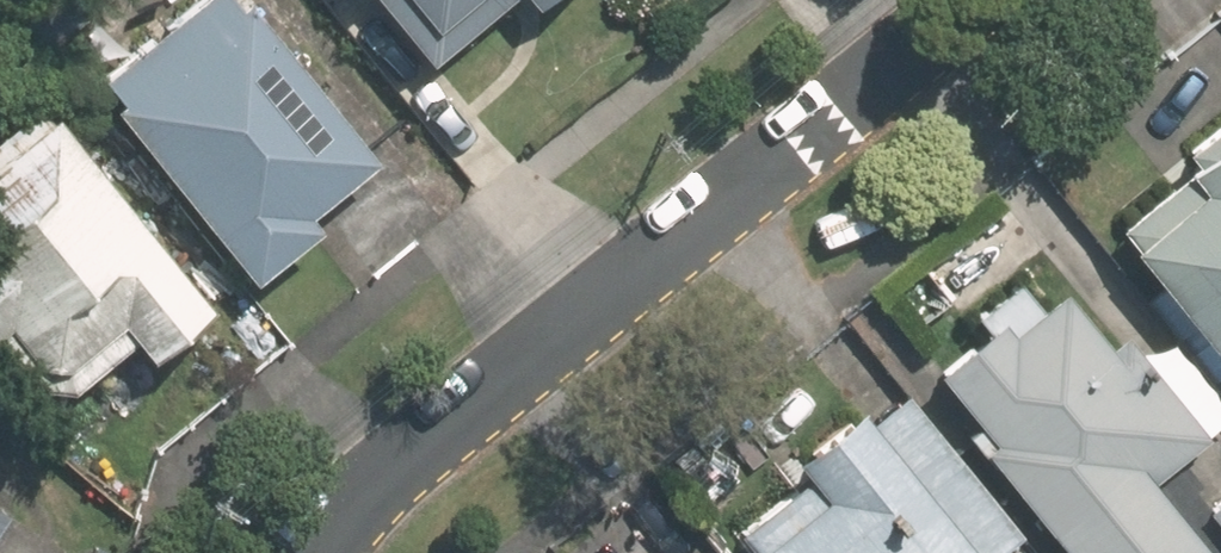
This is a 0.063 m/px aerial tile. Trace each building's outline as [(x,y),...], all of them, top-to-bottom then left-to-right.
[(242,276),(311,221),(298,205),(363,153),(240,0),(237,0),(231,4),(228,0),(187,0),(94,74),(113,97),(104,104),(242,276)] [(425,57),(495,0),(377,0),(425,57)] [(196,296),(34,96),(0,123),(0,348),(19,372),(61,379),(125,329),(137,343),(196,296)] [(1220,387),(1220,130),(1210,116),(1164,152),(1175,164),(1166,171),(1169,175),(1104,228),(1121,248),(1114,253),(1220,387)] [(1052,552),(1218,552),(1148,468),(1193,431),(1114,334),(1095,350),(1048,292),(1028,309),(1008,285),(964,321),(973,332),(920,375),(964,429),(956,436),(1052,552)] [(894,397),(852,432),(835,410),(772,462),(787,482),(722,535),(737,552),(993,552),(1009,540),(894,397)] [(1201,516),(1220,541),(1220,500),(1201,516)] [(0,512),(0,532),(10,518),(0,512)]
